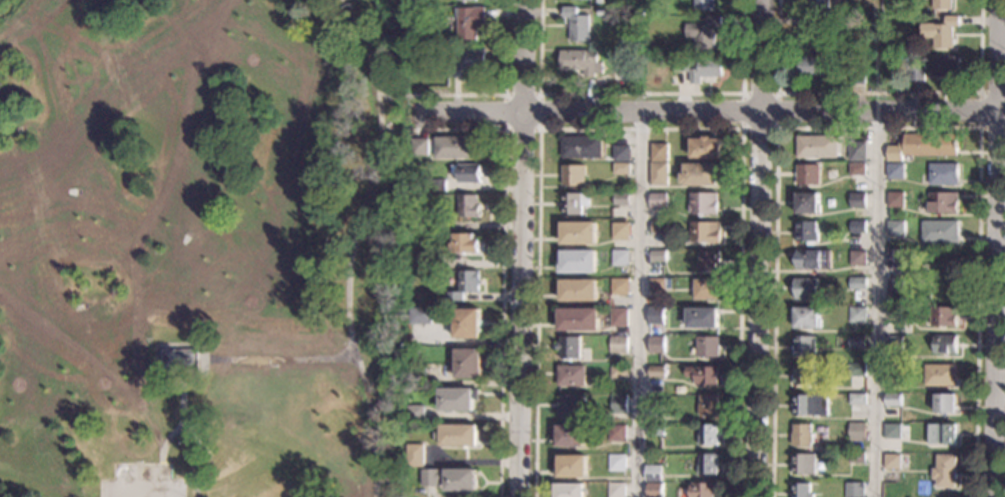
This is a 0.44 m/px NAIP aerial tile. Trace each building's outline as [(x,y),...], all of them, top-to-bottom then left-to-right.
[(693,10),(693,0),(713,0),(713,10),(693,10)] [(808,9),(808,0),(828,0),(828,9),(808,9)] [(931,9),(931,0),(950,0),(950,9),(931,9)] [(485,27),(482,27),(477,31),(477,40),(458,40),(458,17),(456,17),(456,8),(485,7),(485,27)] [(577,16),(589,16),(590,41),(570,41),(570,18),(563,18),(563,7),(577,7),(577,16)] [(958,27),(951,27),(951,48),(932,48),(932,39),(920,39),(920,24),(943,24),(943,16),(959,17),(958,27)] [(721,28),(714,28),(714,49),(694,48),(694,38),(685,38),(686,24),(706,24),(706,17),(721,17),(721,28)] [(814,25),(827,25),(826,49),(806,48),(807,27),(800,27),(800,17),(814,17),(814,25)] [(485,71),(461,71),(461,77),(447,77),(447,62),(459,62),(459,51),(485,51),(485,71)] [(597,63),(603,63),(603,73),(596,73),(596,77),(585,77),(584,70),(561,70),(561,51),(597,51),(597,63)] [(688,71),(674,71),(674,56),(688,56),(688,71)] [(722,77),(700,77),(700,84),(690,84),(690,70),(698,70),(698,57),(722,57),(722,77)] [(821,69),(830,69),(830,84),(819,84),(819,77),(798,76),(798,57),(821,57),(821,69)] [(636,80),(621,80),(621,65),(636,66),(636,80)] [(923,81),(908,81),(908,65),(923,65),(923,81)] [(956,156),(902,156),(902,161),(887,161),(887,146),(899,146),(899,142),(902,142),(902,133),(956,134),(956,156)] [(602,158),(561,159),(561,136),(602,136),(602,158)] [(836,158),(796,158),(796,136),(836,136),(836,158)] [(483,158),(435,158),(434,137),(483,137),(483,158)] [(711,139),(720,139),(720,158),(691,158),(691,139),(703,139),(703,137),(711,137),(711,139)] [(427,155),(411,155),(411,139),(427,139),(427,155)] [(865,161),(848,161),(848,142),(865,142),(865,161)] [(667,162),(651,161),(651,144),(668,144),(667,162)] [(630,161),(613,161),(613,146),(630,146),(630,161)] [(629,164),(629,175),(613,175),(613,163),(629,164)] [(667,186),(650,186),(650,163),(667,163),(667,186)] [(480,183),(457,183),(457,175),(451,175),(451,164),(480,164),(480,183)] [(722,173),(717,173),(717,186),(684,186),(684,185),(680,185),(681,172),(684,172),(684,164),(722,164),(722,173)] [(865,164),(865,176),(849,176),(849,164),(865,164)] [(904,179),(887,179),(887,164),(904,164),(904,179)] [(957,186),(928,186),(929,164),(958,164),(957,186)] [(819,184),(795,184),(796,165),(819,165),(819,184)] [(585,186),(562,186),(561,178),(559,178),(559,172),(562,172),(562,166),(584,166),(585,186)] [(445,191),(430,191),(430,180),(445,180),(445,191)] [(589,206),(581,206),(581,214),(563,214),(563,193),(589,193),(589,206)] [(666,208),(649,208),(649,193),(666,194),(666,208)] [(716,200),(718,200),(718,215),(689,215),(689,213),(688,213),(688,205),(689,205),(689,193),(716,193),(716,200)] [(818,215),(796,215),(796,193),(818,194),(818,215)] [(865,208),(848,208),(848,193),(865,193),(865,208)] [(903,207),(887,207),(887,193),(903,193),(903,207)] [(957,214),(927,214),(927,193),(957,193),(957,214)] [(629,206),(614,206),(614,194),(629,194),(629,206)] [(476,204),(479,204),(479,217),(458,217),(458,195),(476,195),(476,204)] [(428,230),(414,229),(414,218),(428,218),(428,230)] [(865,234),(849,234),(849,221),(865,221),(865,234)] [(903,236),(887,236),(887,221),(903,221),(903,236)] [(957,242),(921,242),(921,221),(957,221),(957,242)] [(666,234),(650,234),(650,222),(666,222),(666,234)] [(719,242),(690,242),(691,222),(720,223),(719,242)] [(816,233),(817,233),(817,242),(796,242),(796,222),(816,222),(816,233)] [(596,244),(561,244),(561,223),(596,223),(596,244)] [(628,240),(612,240),(612,223),(628,223),(628,240)] [(474,239),(479,239),(479,253),(454,253),(454,252),(450,252),(450,243),(454,243),(454,234),(474,233),(474,239)] [(913,268),(886,268),(887,249),(913,250),(913,268)] [(596,273),(560,273),(560,265),(561,265),(561,250),(596,250),(596,273)] [(629,266),(611,266),(612,250),(629,250),(629,266)] [(666,262),(650,262),(650,250),(666,250),(666,262)] [(718,272),(697,272),(698,251),(719,252),(718,272)] [(831,270),(796,270),(796,251),(831,251),(831,270)] [(865,265),(849,265),(849,251),(865,251),(865,265)] [(479,293),(463,293),(463,300),(447,300),(447,292),(459,292),(459,271),(479,271),(479,293)] [(865,289),(849,289),(849,278),(865,278),(865,289)] [(628,297),(611,297),(611,279),(628,279),(628,297)] [(671,289),(649,289),(649,279),(671,279),(671,289)] [(717,300),(694,300),(694,279),(717,280),(717,300)] [(818,300),(794,300),(795,279),(818,279),(818,300)] [(597,301),(561,301),(561,280),(597,280),(597,301)] [(902,293),(886,293),(886,280),(902,280),(902,293)] [(431,325),(408,325),(408,308),(431,307),(431,325)] [(665,325),(648,325),(648,307),(665,307),(665,325)] [(865,322),(849,322),(849,307),(865,307),(865,322)] [(480,337),(454,337),(454,308),(480,308),(480,337)] [(717,329),(687,329),(687,308),(689,308),(717,309),(717,329)] [(819,329),(794,329),(794,308),(819,308),(819,329)] [(953,315),(956,315),(956,328),(930,328),(930,308),(953,308),(953,315)] [(599,330),(559,331),(559,309),(599,309),(599,330)] [(627,327),(610,327),(611,309),(627,309),(627,327)] [(627,353),(610,353),(610,336),(627,336),(627,353)] [(664,353),(648,353),(648,336),(664,336),(664,353)] [(849,337),(864,337),(864,349),(835,350),(835,343),(833,343),(833,336),(849,336),(849,337)] [(901,351),(885,351),(885,336),(901,336),(901,351)] [(955,353),(933,353),(933,336),(935,336),(955,336),(955,353)] [(580,359),(560,359),(560,350),(558,350),(557,343),(561,343),(561,337),(580,337),(580,359)] [(718,358),(696,357),(696,337),(718,337),(718,358)] [(814,347),(816,347),(816,356),(794,356),(794,337),(814,337),(814,347)] [(481,378),(456,378),(456,349),(481,349),(481,378)] [(198,370),(181,370),(162,370),(162,350),(198,350),(198,370)] [(865,365),(865,377),(847,377),(847,364),(865,365)] [(954,386),(924,386),(924,365),(954,365),(954,386)] [(585,386),(558,386),(558,366),(585,366),(585,386)] [(813,376),(815,376),(814,385),(794,385),(794,366),(813,366),(813,376)] [(627,378),(611,378),(611,367),(627,367),(627,378)] [(664,378),(648,378),(648,367),(664,367),(664,378)] [(717,385),(694,385),(694,378),(684,378),(684,368),(717,368),(717,385)] [(900,384),(885,384),(885,368),(900,369),(900,384)] [(478,399),(473,399),(473,411),(439,411),(439,389),(478,389),(478,399)] [(864,405),(848,405),(848,394),(864,394),(864,405)] [(900,406),(885,406),(885,394),(900,395),(900,406)] [(586,407),(578,407),(578,417),(558,417),(558,404),(559,404),(559,395),(586,395),(586,407)] [(627,414),(611,414),(611,395),(627,395),(627,414)] [(717,417),(699,417),(699,395),(717,395),(717,417)] [(954,412),(934,412),(934,395),(954,395),(954,412)] [(828,415),(793,415),(793,396),(828,396),(828,415)] [(424,422),(407,422),(407,405),(424,405),(424,422)] [(865,441),(848,441),(848,423),(865,423),(865,441)] [(476,447),(440,446),(440,424),(477,425),(476,447)] [(811,434),(812,434),(812,443),(811,443),(811,446),(791,446),(791,433),(793,433),(793,424),(811,424),(811,434)] [(900,439),(883,439),(884,424),(900,424),(900,439)] [(626,442),(608,442),(609,425),(626,425),(626,442)] [(716,445),(698,445),(698,425),(701,425),(716,425),(716,445)] [(953,444),(927,444),(927,425),(953,425),(953,444)] [(584,446),(557,446),(557,426),(584,426),(584,446)] [(663,437),(649,436),(650,426),(663,426),(663,437)] [(423,445),(423,467),(406,467),(406,445),(423,445)] [(864,463),(848,463),(848,452),(864,453),(864,463)] [(625,473),(608,472),(609,454),(625,454),(625,473)] [(716,475),(698,475),(698,454),(716,454),(716,475)] [(816,475),(793,475),(793,454),(816,454),(816,475)] [(899,469),(883,469),(883,454),(899,455),(899,469)] [(954,488),(935,488),(935,480),(932,480),(932,468),(935,468),(935,455),(954,455),(954,488)] [(587,477),(559,477),(559,456),(587,456),(587,477)] [(661,481),(645,480),(645,465),(662,466),(661,481)] [(476,491),(445,491),(445,485),(440,485),(440,486),(421,486),(421,469),(476,469),(476,491)] [(625,483),(625,496),(608,496),(608,482),(625,483)] [(662,483),(662,496),(646,496),(646,483),(662,483)] [(713,496),(690,496),(690,483),(715,483),(715,496),(713,496)] [(813,494),(813,496),(792,496),(792,483),(810,484),(810,494),(813,494)] [(863,483),(863,496),(844,496),(844,483),(863,483)] [(584,484),(585,496),(555,496),(554,485),(584,484)]
